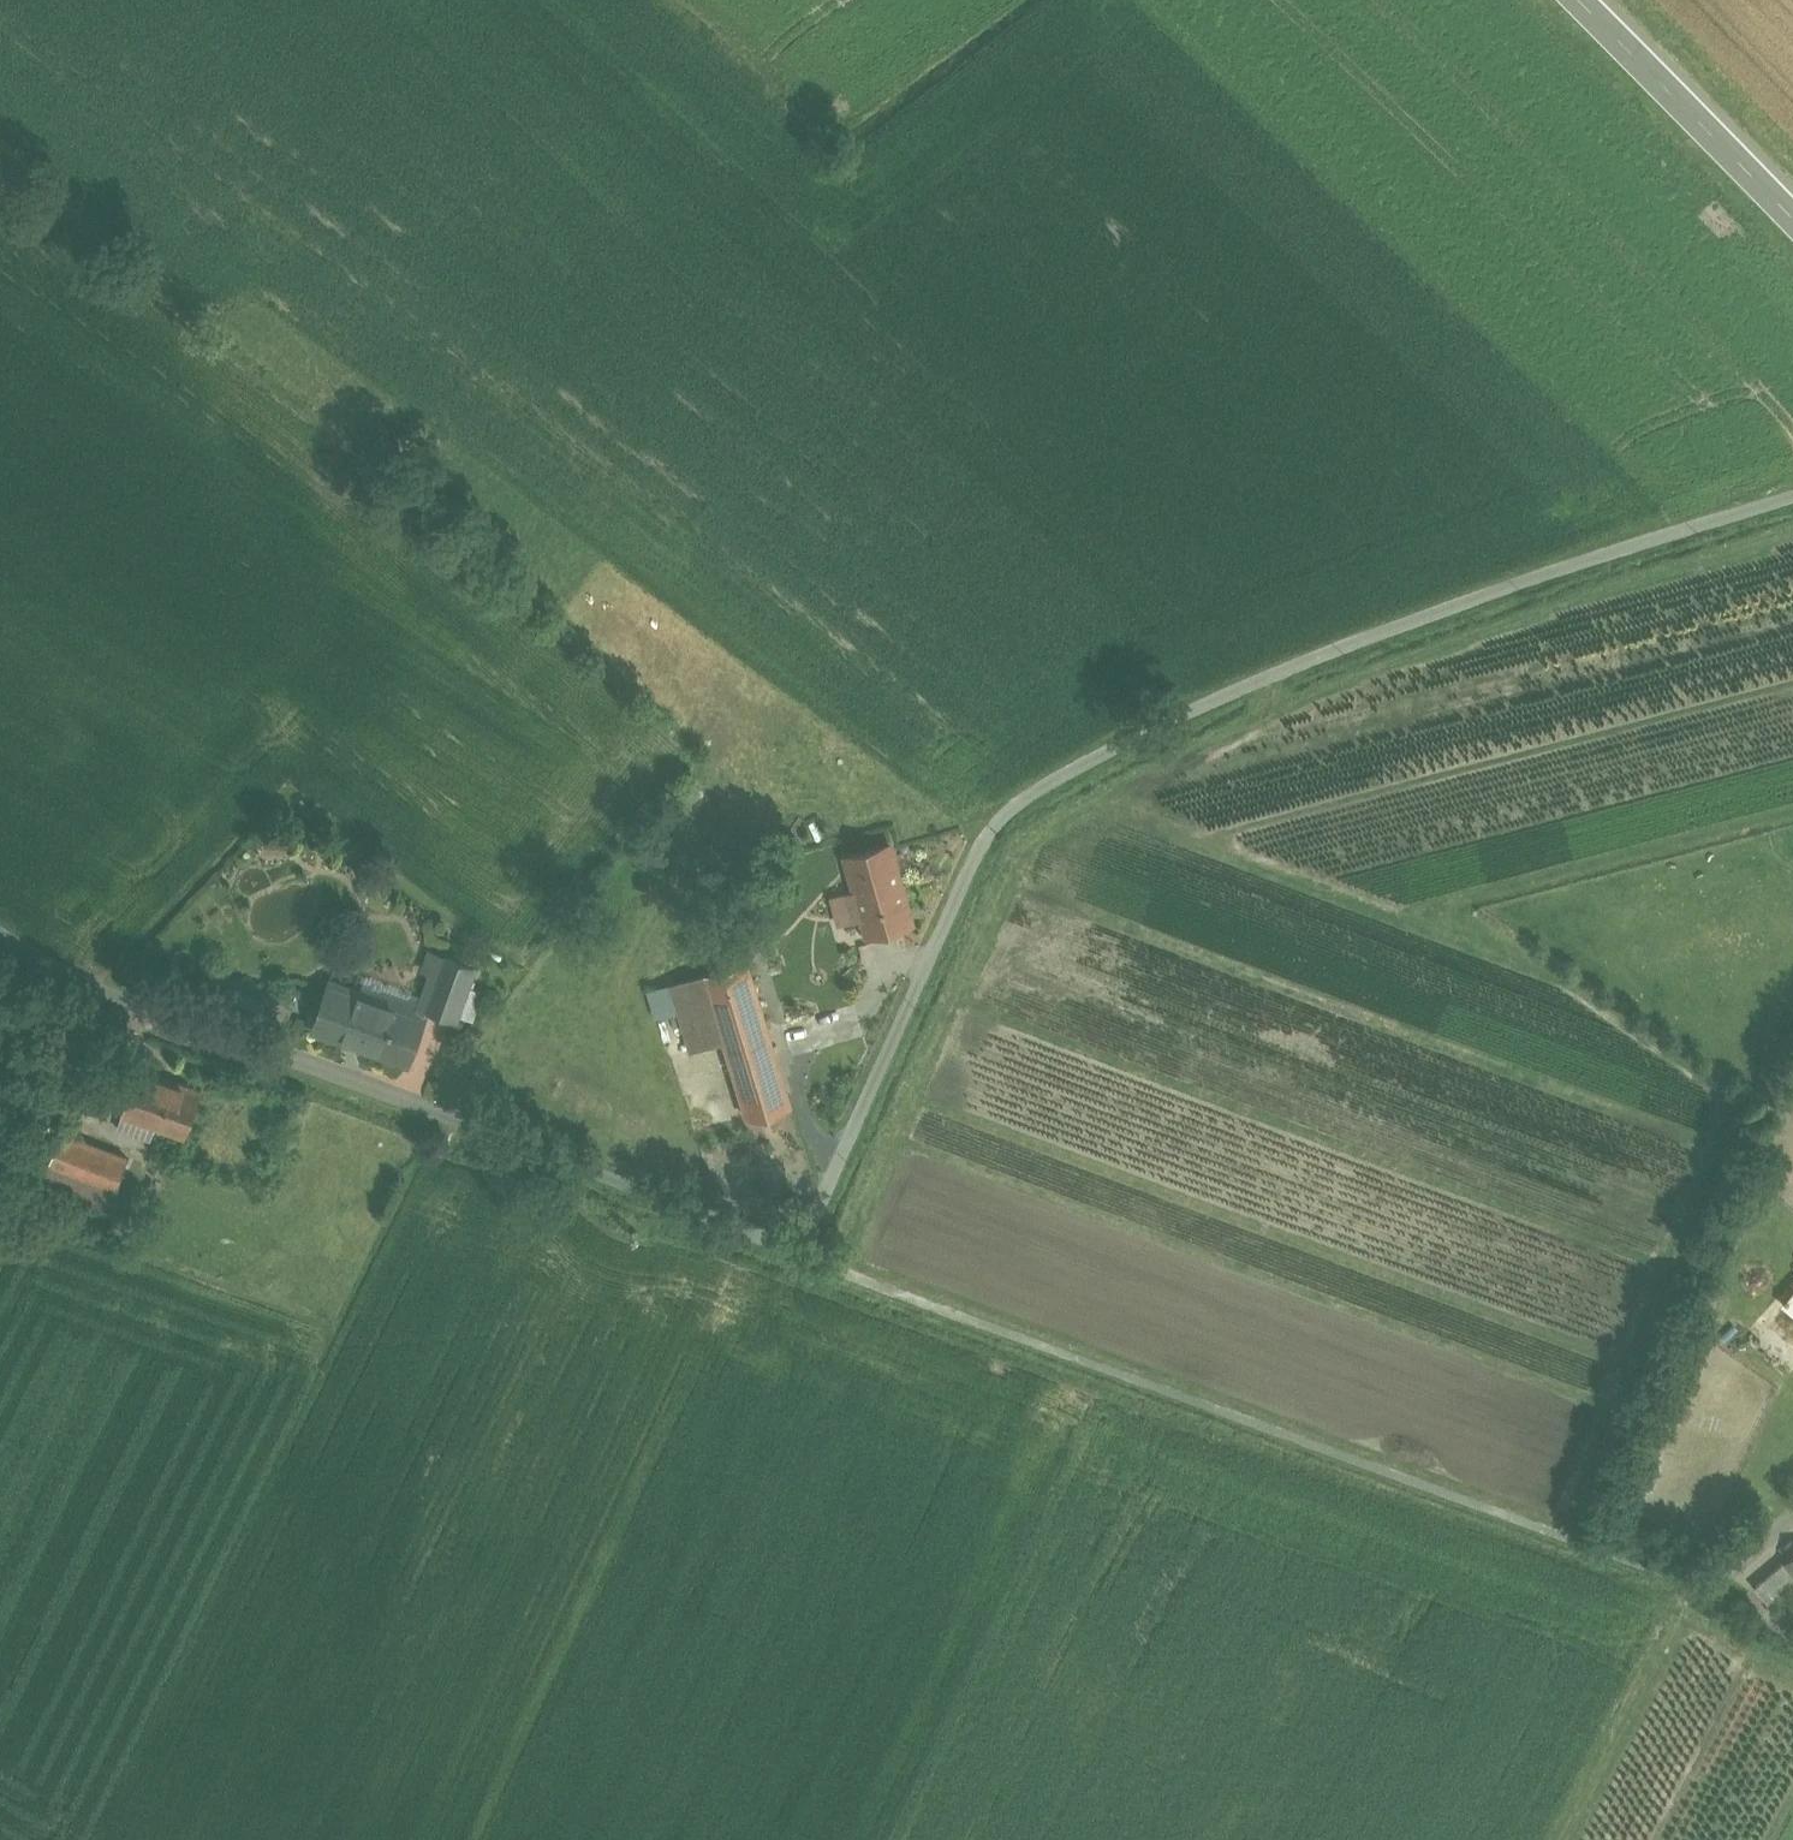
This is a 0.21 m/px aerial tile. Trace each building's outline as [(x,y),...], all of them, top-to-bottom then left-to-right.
[(891,845),(847,857),(868,933),(912,921),(891,845)] [(475,968),(445,957),(427,1007),(457,1018),(475,968)] [(748,960),(673,983),(693,1050),(726,1041),(749,1118),(792,1105),(748,960)] [(426,1015),(331,982),(314,1029),(409,1062),(426,1015)] [(203,1090),(140,1067),(122,1115),(186,1138),(203,1090)] [(91,1077),(80,1099),(92,1105),(104,1084),(91,1077)] [(129,1158),(62,1131),(43,1183),(110,1209),(129,1158)] [(1785,1301),(1792,1308),(1792,1290),(1785,1301)]
